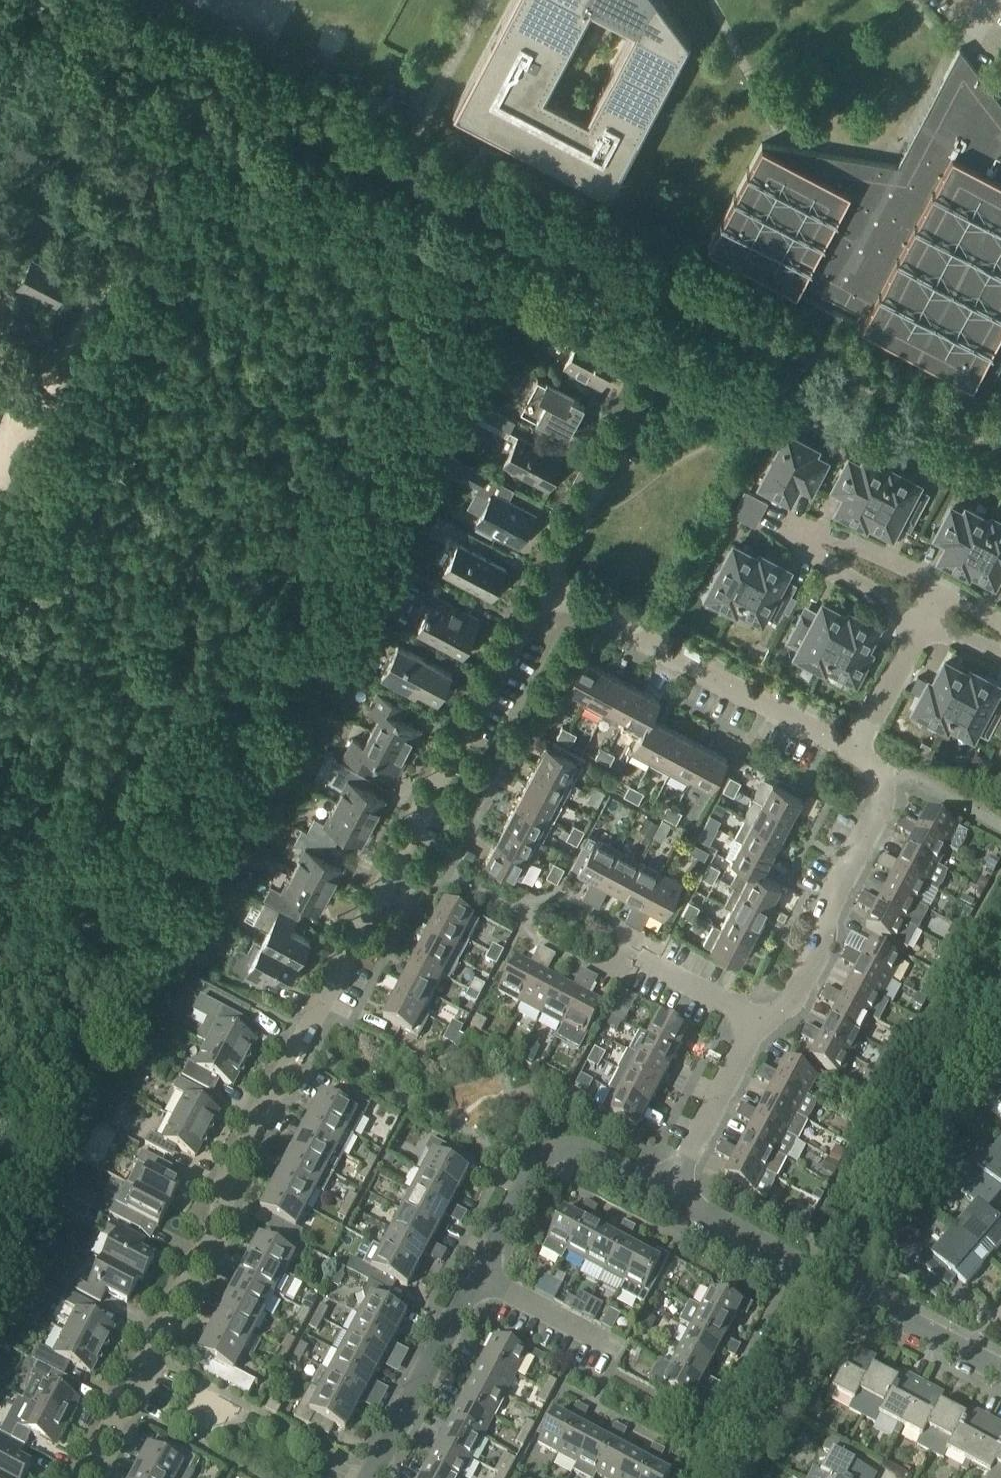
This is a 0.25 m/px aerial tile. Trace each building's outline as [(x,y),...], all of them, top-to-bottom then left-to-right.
[(453,110),(609,192),(691,37),(662,0),(511,0),(453,110)] [(709,244),(797,290),(802,280),(861,311),(856,321),(988,391),(1000,367),(1000,100),(960,46),(898,164),(762,142),(709,244)] [(17,286),(56,306),(72,276),(33,256),(17,286)] [(566,364),(578,370),(577,372),(603,386),(619,356),(581,336),(588,324),(564,312),(552,333),(576,346),(566,364)] [(493,344),(488,354),(498,359),(503,348),(493,344)] [(569,434),(585,403),(539,379),(522,410),(569,434)] [(476,420),(483,416),(511,431),(516,420),(470,396),(461,413),(476,420)] [(815,448),(790,434),(765,482),(791,496),(798,482),(810,488),(825,459),(813,453),(815,448)] [(549,489),(565,460),(520,436),(504,465),(549,489)] [(480,486),(487,474),(452,455),(445,468),(480,486)] [(837,484),(849,491),(840,508),(866,521),(868,518),(890,473),(866,460),(863,465),(851,459),(837,484)] [(892,469),(890,473),(868,518),(892,530),(901,513),(913,519),(927,494),(914,487),(917,482),(892,469)] [(763,513),(769,501),(746,489),(740,501),(763,513)] [(536,514),(493,493),(478,522),(520,544),(521,542),(525,543),(529,536),(527,532),(536,514)] [(763,513),(740,501),(733,513),(756,525),(763,513)] [(940,532),(952,539),(943,556),(968,569),(970,565),(992,521),(968,508),(965,513),(953,507),(940,532)] [(456,543),(463,529),(438,516),(431,530),(456,543)] [(992,521),(970,565),(994,578),(1000,566),(1000,520),(994,517),(992,521)] [(492,597),(507,569),(460,544),(445,573),(492,597)] [(760,558),(736,546),(710,593),(736,607),(738,603),(760,558)] [(738,603),(762,616),(765,611),(777,617),(790,591),(778,585),(787,568),(762,554),(760,558),(738,603)] [(422,603),(430,608),(419,628),(463,651),(465,649),(468,648),(472,641),(470,638),(480,620),(427,592),(422,603)] [(790,640),(802,646),(799,651),(825,665),(827,661),(849,616),(825,604),(816,621),(804,614),(790,640)] [(851,612),(849,616),(827,661),(856,676),(869,650),(865,648),(877,626),(851,612)] [(383,676),(415,693),(418,689),(438,699),(452,672),(399,645),(383,676)] [(584,658),(569,685),(587,695),(589,696),(604,669),(584,658)] [(935,683),(931,681),(917,707),(947,722),(949,719),(971,674),(947,661),(935,683)] [(589,696),(587,695),(582,704),(603,716),(622,679),(604,669),(589,696)] [(973,731),(976,726),(988,733),(1000,708),(1000,707),(989,701),(999,683),(973,670),(971,674),(949,719),(973,731)] [(641,689),(622,679),(603,716),(621,726),(623,723),(622,723),(641,689)] [(623,723),(641,733),(642,733),(651,716),(652,716),(661,700),(641,689),(622,723),(623,723)] [(369,711),(380,716),(373,730),(409,748),(414,739),(416,740),(423,727),(398,715),(403,705),(378,692),(369,711)] [(642,733),(641,733),(632,750),(652,761),(671,726),(652,716),(651,716),(642,733)] [(671,772),(690,737),(671,726),(652,761),(671,772)] [(563,727),(558,736),(565,740),(570,731),(563,727)] [(345,756),(369,769),(375,758),(400,771),(406,759),(404,758),(409,748),(373,730),(366,743),(354,738),(345,756)] [(571,743),(576,734),(570,731),(565,740),(571,743)] [(709,747),(690,737),(671,772),(690,782),(693,776),(694,776),(709,747)] [(583,762),(549,743),(538,763),(573,782),(583,762)] [(601,746),(596,757),(603,760),(608,750),(601,746)] [(712,786),(728,757),(709,747),(694,776),(712,786)] [(609,763),(614,753),(608,750),(603,760),(609,763)] [(335,782),(345,787),(337,801),(374,820),(386,798),(361,785),(366,775),(338,760),(332,770),(339,774),(335,782)] [(528,782),(556,797),(563,801),(573,782),(538,763),(528,782)] [(742,780),(732,775),(728,782),(738,787),(742,780)] [(755,790),(755,794),(754,796),(792,816),(803,796),(774,781),(774,782),(764,777),(762,781),(760,782),(755,790)] [(556,797),(528,782),(517,802),(546,817),(556,797)] [(724,789),(735,794),(738,787),(728,782),(724,789)] [(633,799),(639,787),(632,783),(625,795),(633,799)] [(606,790),(595,784),(591,792),(602,798),(606,790)] [(646,790),(639,787),(633,799),(639,802),(646,790)] [(602,798),(591,792),(588,798),(598,803),(602,798)] [(746,810),(746,814),(745,817),(782,836),(792,816),(754,796),(753,797),(755,798),(754,800),(750,802),(746,810)] [(303,828),(325,840),(331,842),(337,830),(362,843),(374,820),(337,801),(326,823),(316,817),(309,831),(304,828),(303,828)] [(546,817),(517,802),(508,820),(543,839),(553,821),(546,817)] [(670,803),(664,815),(665,816),(671,819),(677,807),(670,803)] [(677,823),(684,810),(677,807),(671,819),(674,821),(677,823)] [(722,819),(712,813),(708,820),(718,825),(722,819)] [(907,834),(915,839),(918,832),(959,854),(959,853),(963,850),(966,843),(967,839),(969,835),(959,830),(928,813),(921,827),(913,822),(907,834)] [(665,816),(656,834),(664,838),(674,821),(671,819),(665,816)] [(736,836),(743,840),(744,839),(772,854),(782,836),(745,817),(735,836),(736,836)] [(905,818),(899,830),(907,834),(913,822),(905,818)] [(533,858),(543,839),(508,820),(498,839),(533,858)] [(704,827),(714,832),(718,825),(708,820),(704,827)] [(585,829),(575,823),(571,830),(581,836),(585,829)] [(296,842),(306,847),(294,869),(331,889),(343,866),(318,853),(325,840),(303,828),(296,842)] [(581,836),(571,830),(568,836),(578,842),(581,836)] [(918,832),(915,839),(908,852),(938,868),(948,851),(958,856),(959,854),(918,832)] [(726,855),(741,863),(753,869),(753,868),(762,873),(762,872),(772,854),(744,839),(743,840),(736,836),(726,855)] [(580,872),(593,879),(584,895),(592,900),(620,849),(598,837),(580,872)] [(487,859),(515,873),(514,875),(522,879),(533,858),(498,839),(487,859)] [(641,860),(620,849),(592,900),(600,904),(609,887),(622,894),(641,860)] [(886,873),(894,877),(898,870),(938,892),(939,891),(942,889),(946,881),(946,877),(948,874),(938,868),(908,852),(901,865),(893,861),(886,873)] [(885,856),(878,868),(886,873),(893,861),(885,856)] [(622,894),(635,901),(626,918),(634,922),(661,871),(641,860),(622,894)] [(565,867),(555,861),(551,868),(561,873),(565,867)] [(721,867),(711,862),(707,869),(717,874),(721,867)] [(753,869),(741,863),(731,882),(771,903),(782,883),(762,872),(762,873),(753,868),(753,869)] [(561,873),(551,868),(547,875),(558,880),(561,873)] [(282,891),(272,885),(265,899),(295,915),(302,901),(319,910),(331,889),(294,869),(282,891)] [(704,876),(713,881),(717,874),(707,869),(704,876)] [(898,870),(894,877),(887,889),(918,906),(927,889),(937,894),(938,892),(898,870)] [(664,917),(665,915),(673,919),(680,907),(672,903),(683,883),(661,871),(634,922),(642,926),(651,910),(664,917)] [(731,883),(734,885),(725,903),(761,921),(771,903),(731,882),(731,883)] [(866,909),(874,914),(877,909),(919,931),(929,912),(917,907),(918,906),(887,889),(880,903),(872,898),(866,909)] [(864,894),(858,905),(866,909),(872,898),(864,894)] [(700,905),(691,900),(687,907),(697,912),(700,905)] [(295,918),(289,915),(266,903),(255,923),(269,930),(262,942),(299,961),(310,940),(290,929),(295,918)] [(724,904),(732,908),(723,926),(751,941),(761,921),(725,903),(724,904)] [(480,922),(446,904),(435,924),(469,942),(480,922)] [(683,914),(693,919),(697,912),(687,907),(683,914)] [(874,914),(867,927),(870,929),(897,944),(906,927),(918,933),(919,931),(877,909),(874,914)] [(751,941),(723,926),(716,922),(705,941),(740,960),(751,941)] [(469,942),(435,924),(424,943),(459,961),(469,942)] [(232,967),(256,979),(261,970),(287,984),(299,961),(262,942),(256,954),(242,947),(232,967)] [(459,961),(424,943),(414,962),(451,981),(451,980),(454,977),(458,968),(458,966),(460,962),(459,962),(459,961)] [(850,965),(859,970),(862,964),(891,980),(902,961),(872,945),(865,959),(856,954),(850,965)] [(503,951),(494,946),(491,953),(500,958),(503,951)] [(531,965),(517,958),(499,993),(520,1004),(548,953),(540,949),(531,965)] [(848,950),(847,951),(842,961),(850,965),(856,954),(848,950)] [(500,958),(491,953),(487,960),(496,965),(500,958)] [(556,957),(548,953),(520,1004),(543,1016),(561,981),(547,974),(556,957)] [(451,981),(414,962),(404,981),(434,996),(443,979),(450,982),(451,981)] [(862,964),(859,970),(852,983),(881,999),(891,980),(862,964)] [(561,981),(543,1016),(563,1027),(590,975),(582,971),(573,987),(561,981)] [(939,976),(929,971),(920,988),(930,993),(939,976)] [(558,1037),(568,1042),(568,1044),(577,1048),(582,1037),(584,1038),(603,1003),(589,996),(598,979),(590,975),(563,1027),(558,1037)] [(434,996),(404,981),(394,1000),(423,1016),(434,996)] [(829,1004),(838,1009),(842,1002),(880,1022),(889,1004),(881,1000),(881,999),(852,983),(844,997),(836,992),(829,1004)] [(483,989),(474,984),(470,991),(480,996),(483,989)] [(828,988),(821,999),(829,1004),(836,992),(828,988)] [(480,996),(470,991),(466,998),(476,1003),(480,996)] [(625,993),(612,1018),(622,1023),(623,1023),(627,1016),(636,999),(625,993)] [(238,1035),(245,1021),(200,998),(193,1011),(219,1025),(208,1047),(244,1066),(255,1044),(238,1035)] [(423,1016),(394,1000),(384,1020),(418,1038),(429,1018),(423,1016)] [(842,1002),(838,1009),(831,1022),(861,1037),(870,1020),(878,1024),(880,1022),(842,1002)] [(471,1028),(482,1033),(487,1022),(477,1017),(471,1028)] [(617,1031),(622,1023),(612,1018),(608,1026),(617,1031)] [(686,1033),(659,1019),(649,1038),(676,1053),(686,1033)] [(810,1042),(818,1046),(821,1040),(851,1056),(861,1037),(831,1022),(824,1035),(816,1031),(810,1042)] [(462,1029),(453,1023),(449,1030),(459,1036),(462,1029)] [(808,1027),(802,1038),(810,1042),(816,1031),(808,1027)] [(449,1030),(445,1037),(443,1042),(459,1051),(465,1039),(459,1036),(449,1030)] [(640,1033),(629,1052),(639,1057),(666,1071),(676,1053),(649,1038),(640,1033)] [(821,1040),(818,1046),(811,1060),(840,1076),(851,1056),(821,1040)] [(533,1064),(540,1048),(528,1043),(521,1059),(533,1064)] [(196,1069),(189,1066),(182,1079),(208,1092),(215,1079),(232,1088),(244,1066),(208,1047),(196,1069)] [(605,1056),(595,1051),(591,1057),(602,1062),(605,1056)] [(629,1052),(628,1051),(618,1071),(656,1090),(666,1071),(639,1057),(629,1052)] [(587,1064),(598,1070),(602,1062),(591,1057),(587,1064)] [(766,1082),(774,1086),(777,1081),(808,1097),(818,1078),(787,1061),(780,1075),(773,1071),(772,1071),(766,1082)] [(772,1071),(764,1067),(758,1078),(766,1082),(772,1071)] [(886,1077),(869,1068),(862,1082),(879,1091),(886,1077)] [(617,1072),(619,1073),(609,1090),(646,1109),(656,1090),(618,1071),(617,1072)] [(980,1091),(997,1105),(1000,1100),(1000,1076),(997,1072),(980,1091)] [(581,1077),(577,1084),(575,1087),(587,1094),(593,1083),(581,1077)] [(777,1081),(774,1086),(767,1099),(808,1121),(809,1119),(811,1118),(815,1110),(815,1108),(818,1103),(807,1098),(808,1097),(777,1081)] [(173,1092),(186,1099),(174,1121),(206,1138),(218,1115),(196,1104),(201,1094),(179,1082),(173,1092)] [(334,1100),(323,1094),(313,1114),(355,1136),(364,1118),(371,1106),(340,1089),(334,1100)] [(609,1092),(611,1093),(602,1112),(635,1130),(646,1109),(609,1090),(609,1092)] [(746,1120),(754,1124),(757,1118),(799,1141),(808,1125),(807,1124),(808,1121),(767,1099),(760,1112),(753,1108),(746,1120)] [(745,1104),(738,1116),(746,1120),(753,1108),(745,1104)] [(302,1134),(337,1152),(337,1153),(344,1157),(355,1136),(313,1114),(302,1134)] [(757,1118),(754,1124),(746,1138),(789,1160),(799,1141),(757,1118)] [(146,1146),(167,1157),(172,1147),(195,1159),(206,1138),(174,1121),(163,1142),(151,1135),(146,1146)] [(292,1152),(327,1171),(327,1172),(334,1176),(342,1161),(335,1157),(337,1153),(337,1152),(302,1134),(292,1152)] [(726,1159),(733,1163),(736,1156),(777,1178),(786,1162),(787,1163),(789,1160),(746,1138),(739,1151),(732,1147),(726,1159)] [(427,1150),(434,1154),(423,1173),(459,1192),(470,1172),(459,1167),(465,1156),(433,1139),(427,1150)] [(724,1143),(718,1155),(726,1159),(732,1147),(724,1143)] [(1000,1190),(1000,1145),(979,1170),(1000,1190)] [(327,1171),(292,1152),(282,1172),(317,1190),(327,1172),(327,1171)] [(127,1186),(126,1185),(169,1208),(180,1187),(157,1176),(163,1165),(143,1154),(137,1166),(127,1186)] [(378,1160),(371,1156),(365,1167),(372,1171),(378,1160)] [(733,1163),(726,1177),(767,1198),(777,1178),(736,1156),(733,1163)] [(372,1171),(365,1167),(359,1178),(366,1182),(372,1171)] [(272,1191),(307,1210),(317,1190),(282,1172),(272,1191)] [(413,1192),(449,1211),(446,1218),(453,1222),(460,1210),(452,1205),(459,1192),(423,1173),(413,1192)] [(985,1182),(975,1173),(969,1179),(979,1188),(985,1182)] [(963,1185),(973,1194),(979,1188),(969,1179),(963,1185)] [(110,1217),(130,1228),(136,1217),(158,1229),(169,1208),(126,1185),(125,1189),(121,1191),(118,1198),(118,1201),(116,1206),(110,1217)] [(273,1216),(267,1227),(278,1233),(298,1243),(304,1232),(297,1229),(307,1210),(272,1191),(262,1210),(273,1216)] [(449,1211),(413,1192),(403,1211),(439,1230),(446,1218),(449,1211)] [(358,1198),(351,1194),(346,1205),(352,1208),(358,1198)] [(598,1208),(587,1202),(583,1210),(594,1216),(598,1208)] [(352,1208),(346,1205),(340,1215),(347,1219),(352,1208)] [(978,1205),(956,1231),(988,1259),(1000,1245),(1000,1226),(978,1205)] [(468,1214),(460,1210),(453,1222),(461,1226),(468,1214)] [(578,1218),(564,1211),(543,1251),(563,1261),(584,1221),(590,1224),(594,1216),(583,1210),(578,1218)] [(393,1230),(429,1249),(426,1255),(434,1259),(439,1248),(432,1244),(439,1230),(403,1211),(393,1230)] [(584,1221),(563,1261),(568,1253),(587,1263),(603,1231),(590,1224),(584,1221)] [(636,1228),(626,1222),(622,1230),(632,1235),(636,1228)] [(114,1242),(103,1263),(139,1283),(142,1284),(154,1261),(135,1251),(140,1242),(112,1227),(106,1238),(114,1242)] [(383,1249),(375,1245),(374,1245),(419,1268),(426,1255),(429,1249),(393,1230),(383,1249)] [(603,1231),(587,1263),(581,1275),(599,1285),(606,1273),(623,1240),(628,1243),(632,1235),(622,1230),(617,1238),(603,1231)] [(917,1258),(940,1279),(948,1270),(965,1285),(988,1259),(956,1231),(933,1257),(924,1249),(917,1258)] [(272,1244),(261,1238),(251,1258),(286,1276),(296,1257),(302,1260),(309,1248),(298,1243),(278,1233),(272,1244)] [(623,1240),(606,1273),(624,1282),(625,1283),(641,1250),(628,1243),(623,1240)] [(350,1271),(360,1277),(371,1282),(392,1294),(398,1283),(408,1289),(419,1268),(374,1245),(364,1264),(357,1260),(350,1271)] [(447,1252),(439,1248),(434,1259),(441,1263),(447,1252)] [(625,1283),(624,1282),(618,1293),(644,1306),(670,1256),(659,1250),(656,1258),(641,1250),(625,1283)] [(241,1277),(276,1295),(286,1276),(251,1258),(241,1277)] [(77,1292),(100,1304),(106,1294),(127,1305),(139,1283),(103,1263),(91,1286),(83,1281),(77,1292)] [(525,1286),(529,1277),(522,1273),(517,1282),(525,1286)] [(545,1297),(554,1280),(540,1273),(532,1290),(545,1297)] [(231,1295),(266,1314),(276,1295),(241,1277),(231,1295)] [(554,1280),(545,1297),(555,1302),(563,1284),(554,1280)] [(365,1294),(372,1298),(362,1317),(397,1336),(407,1316),(397,1310),(403,1300),(392,1294),(371,1282),(365,1294)] [(732,1298),(713,1288),(702,1308),(733,1325),(740,1311),(748,1315),(754,1304),(735,1293),(732,1298)] [(579,1293),(576,1301),(568,1296),(563,1306),(583,1317),(592,1300),(579,1293)] [(63,1305),(77,1312),(65,1334),(102,1353),(114,1331),(89,1318),(94,1309),(68,1295),(63,1305)] [(221,1315),(255,1333),(266,1314),(231,1295),(221,1315)] [(316,1303),(309,1299),(303,1310),(310,1314),(316,1303)] [(592,1300),(583,1317),(594,1323),(603,1306),(592,1300)] [(328,1310),(321,1306),(315,1317),(323,1321),(328,1310)] [(692,1327),(723,1344),(720,1350),(728,1354),(734,1342),(726,1338),(733,1325),(702,1308),(692,1327)] [(310,1314),(303,1310),(297,1321),(304,1325),(310,1314)] [(613,1332),(620,1316),(609,1310),(601,1327),(613,1332)] [(211,1333),(246,1352),(255,1333),(221,1315),(211,1333)] [(309,1328),(317,1332),(323,1321),(315,1317),(309,1328)] [(397,1336),(362,1317),(352,1336),(387,1355),(397,1336)] [(723,1344),(692,1327),(681,1347),(713,1363),(720,1350),(723,1344)] [(200,1355),(210,1360),(204,1372),(249,1395),(256,1382),(235,1371),(246,1352),(211,1333),(200,1355)] [(32,1363),(38,1366),(49,1371),(59,1376),(66,1363),(90,1376),(102,1353),(65,1334),(54,1355),(40,1348),(32,1363)] [(528,1353),(496,1335),(484,1358),(516,1375),(528,1353)] [(387,1355),(352,1336),(342,1355),(377,1373),(387,1355)] [(296,1341),(289,1337),(283,1348),(290,1351),(296,1341)] [(736,1358),(742,1346),(734,1342),(728,1354),(736,1358)] [(308,1348),(301,1344),(296,1354),(303,1358),(308,1348)] [(672,1366),(703,1382),(700,1387),(708,1391),(713,1380),(706,1377),(713,1363),(681,1347),(672,1366)] [(290,1351),(283,1348),(277,1359),(284,1362),(290,1351)] [(835,1394),(853,1404),(849,1411),(862,1418),(885,1374),(863,1363),(867,1355),(855,1348),(828,1400),(831,1401),(835,1394)] [(290,1366),(297,1370),(303,1358),(296,1354),(290,1366)] [(377,1373),(342,1355),(332,1374),(367,1392),(377,1373)] [(516,1375),(484,1358),(473,1379),(505,1396),(516,1375)] [(31,1379),(35,1381),(23,1402),(65,1423),(77,1400),(53,1388),(59,1376),(49,1371),(38,1366),(31,1379)] [(703,1382),(672,1366),(661,1385),(693,1401),(700,1387),(703,1382)] [(367,1392),(332,1374),(322,1392),(357,1411),(367,1392)] [(880,1418),(897,1427),(894,1435),(896,1436),(924,1384),(911,1378),(907,1386),(885,1374),(862,1418),(876,1425),(880,1418)] [(550,1378),(544,1390),(552,1394),(557,1397),(560,1391),(555,1388),(558,1383),(550,1378)] [(505,1396),(473,1379),(462,1400),(494,1417),(505,1396)] [(716,1395),(722,1385),(713,1380),(708,1391),(716,1395)] [(903,1430),(921,1440),(917,1447),(930,1454),(953,1410),(931,1399),(935,1390),(924,1384),(896,1436),(899,1437),(903,1430)] [(295,1419),(310,1427),(311,1427),(330,1437),(335,1426),(346,1432),(357,1411),(322,1392),(322,1393),(312,1387),(295,1419)] [(552,1394),(544,1390),(539,1400),(546,1404),(552,1394)] [(494,1417),(462,1400),(450,1422),(482,1439),(494,1417)] [(1,1436),(12,1441),(18,1429),(53,1447),(65,1423),(23,1402),(23,1403),(33,1408),(26,1420),(13,1413),(1,1436)] [(270,1402),(265,1410),(277,1417),(281,1408),(270,1402)] [(590,1410),(578,1404),(574,1412),(586,1418),(590,1410)] [(946,1454),(965,1463),(961,1471),(964,1472),(992,1420),(979,1413),(975,1422),(953,1410),(930,1454),(943,1461),(946,1454)] [(569,1420),(555,1413),(539,1444),(558,1453),(574,1423),(581,1427),(586,1418),(574,1412),(569,1420)] [(988,1475),(987,1477),(1000,1477),(1000,1436),(999,1435),(1000,1431),(1000,1425),(992,1420),(964,1472),(966,1473),(970,1466),(988,1475)] [(535,1425),(527,1421),(522,1432),(529,1436),(535,1425)] [(482,1439),(450,1422),(439,1442),(471,1459),(482,1439)] [(581,1427),(574,1423),(558,1453),(577,1463),(593,1433),(581,1427)] [(628,1430),(617,1424),(612,1433),(624,1439),(628,1430)] [(529,1436),(522,1432),(516,1442),(524,1446),(529,1436)] [(578,1464),(573,1473),(583,1477),(594,1477),(612,1443),(619,1447),(624,1439),(612,1433),(608,1441),(593,1433),(577,1463),(578,1464)] [(31,1469),(6,1456),(12,1445),(0,1439),(0,1477),(26,1477),(31,1469)] [(814,1471),(810,1477),(874,1477),(876,1475),(846,1459),(851,1450),(830,1439),(823,1451),(831,1455),(821,1474),(814,1471)] [(149,1448),(139,1467),(159,1477),(178,1477),(184,1467),(191,1471),(197,1459),(166,1442),(160,1454),(149,1448)] [(439,1442),(428,1464),(455,1477),(461,1477),(471,1459),(439,1442)] [(598,1474),(605,1477),(619,1477),(632,1453),(619,1447),(612,1443),(594,1477),(596,1477),(598,1474)] [(666,1450),(655,1444),(650,1453),(662,1459),(666,1450)] [(632,1453),(619,1477),(643,1477),(651,1464),(657,1467),(662,1459),(650,1453),(646,1461),(632,1453)] [(505,1454),(495,1472),(499,1474),(507,1477),(516,1460),(505,1454)] [(428,1464),(420,1477),(455,1477),(428,1464)] [(651,1464),(643,1477),(669,1477),(671,1474),(657,1467),(651,1464)] [(139,1467),(133,1477),(159,1477),(139,1467)]
